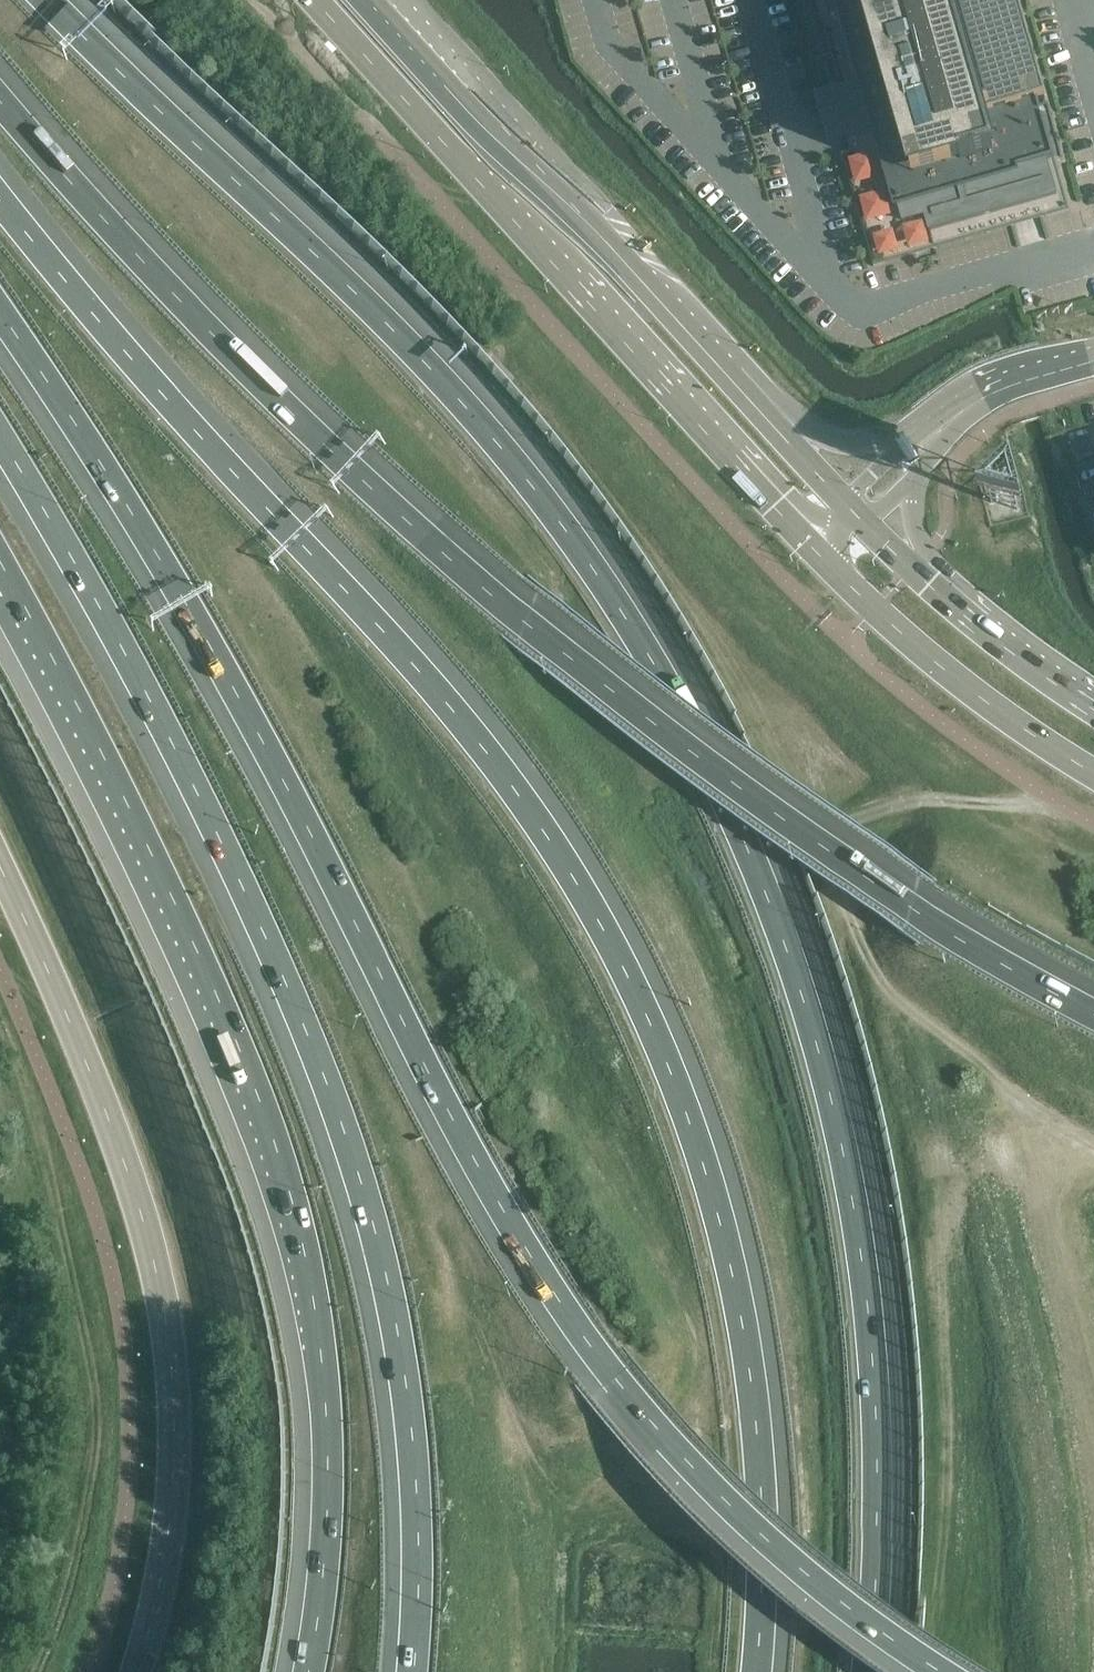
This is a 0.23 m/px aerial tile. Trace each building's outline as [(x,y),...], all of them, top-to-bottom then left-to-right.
[(851,152),(842,155),(843,158),(847,174),(848,178),(853,193),(854,197),(858,212),(859,216),(864,232),(865,235),(869,251),(870,254),(873,264),(874,267),(886,264),(913,256),(916,255),(934,250),(937,249),(966,241),(969,240),(987,234),(991,234),(1012,227),(1015,227),(1041,219),(1070,211),(1069,207),(1066,198),(1065,194),(1060,178),(1059,175),(1055,159),(1063,157),(1049,109),(1041,111),(1038,102),(1046,99),(1018,0),(815,0),(821,21),(833,62),(825,64),(837,106),(845,104),(853,131),(845,133),(850,149),(851,152)]
